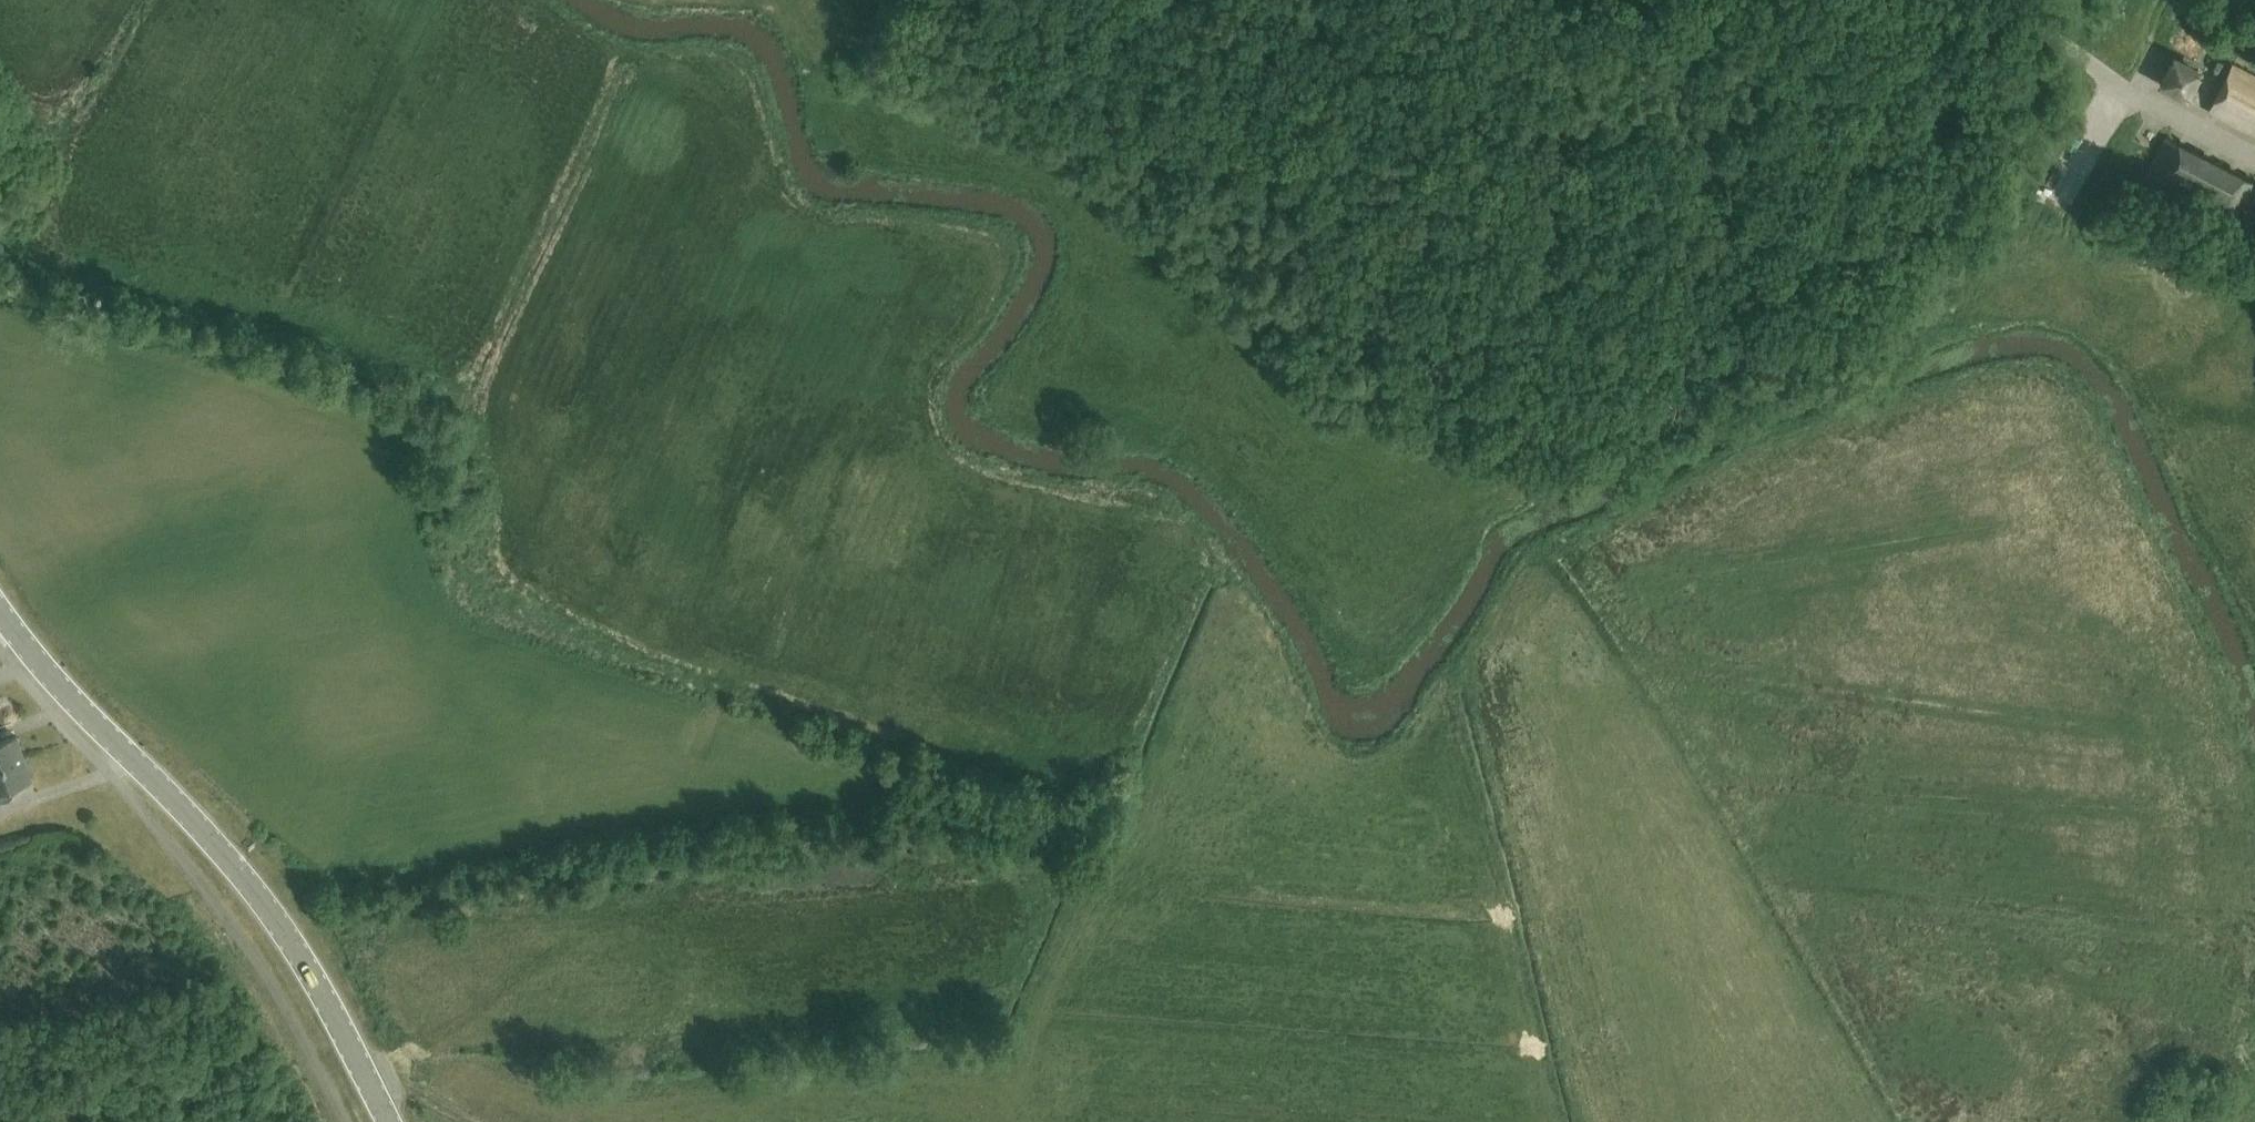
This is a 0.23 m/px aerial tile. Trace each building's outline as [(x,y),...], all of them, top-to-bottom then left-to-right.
[(2173,53),(2157,83),(2185,98),(2201,69),(2173,53)] [(2233,66),(2209,110),(2254,134),(2254,77),(2233,66)] [(2254,224),(2254,178),(2199,145),(2179,179),(2254,224)] [(23,758),(15,735),(0,740),(0,766),(23,758)] [(23,758),(0,766),(0,800),(4,801),(9,799),(12,795),(13,790),(11,784),(30,777),(23,758)]
